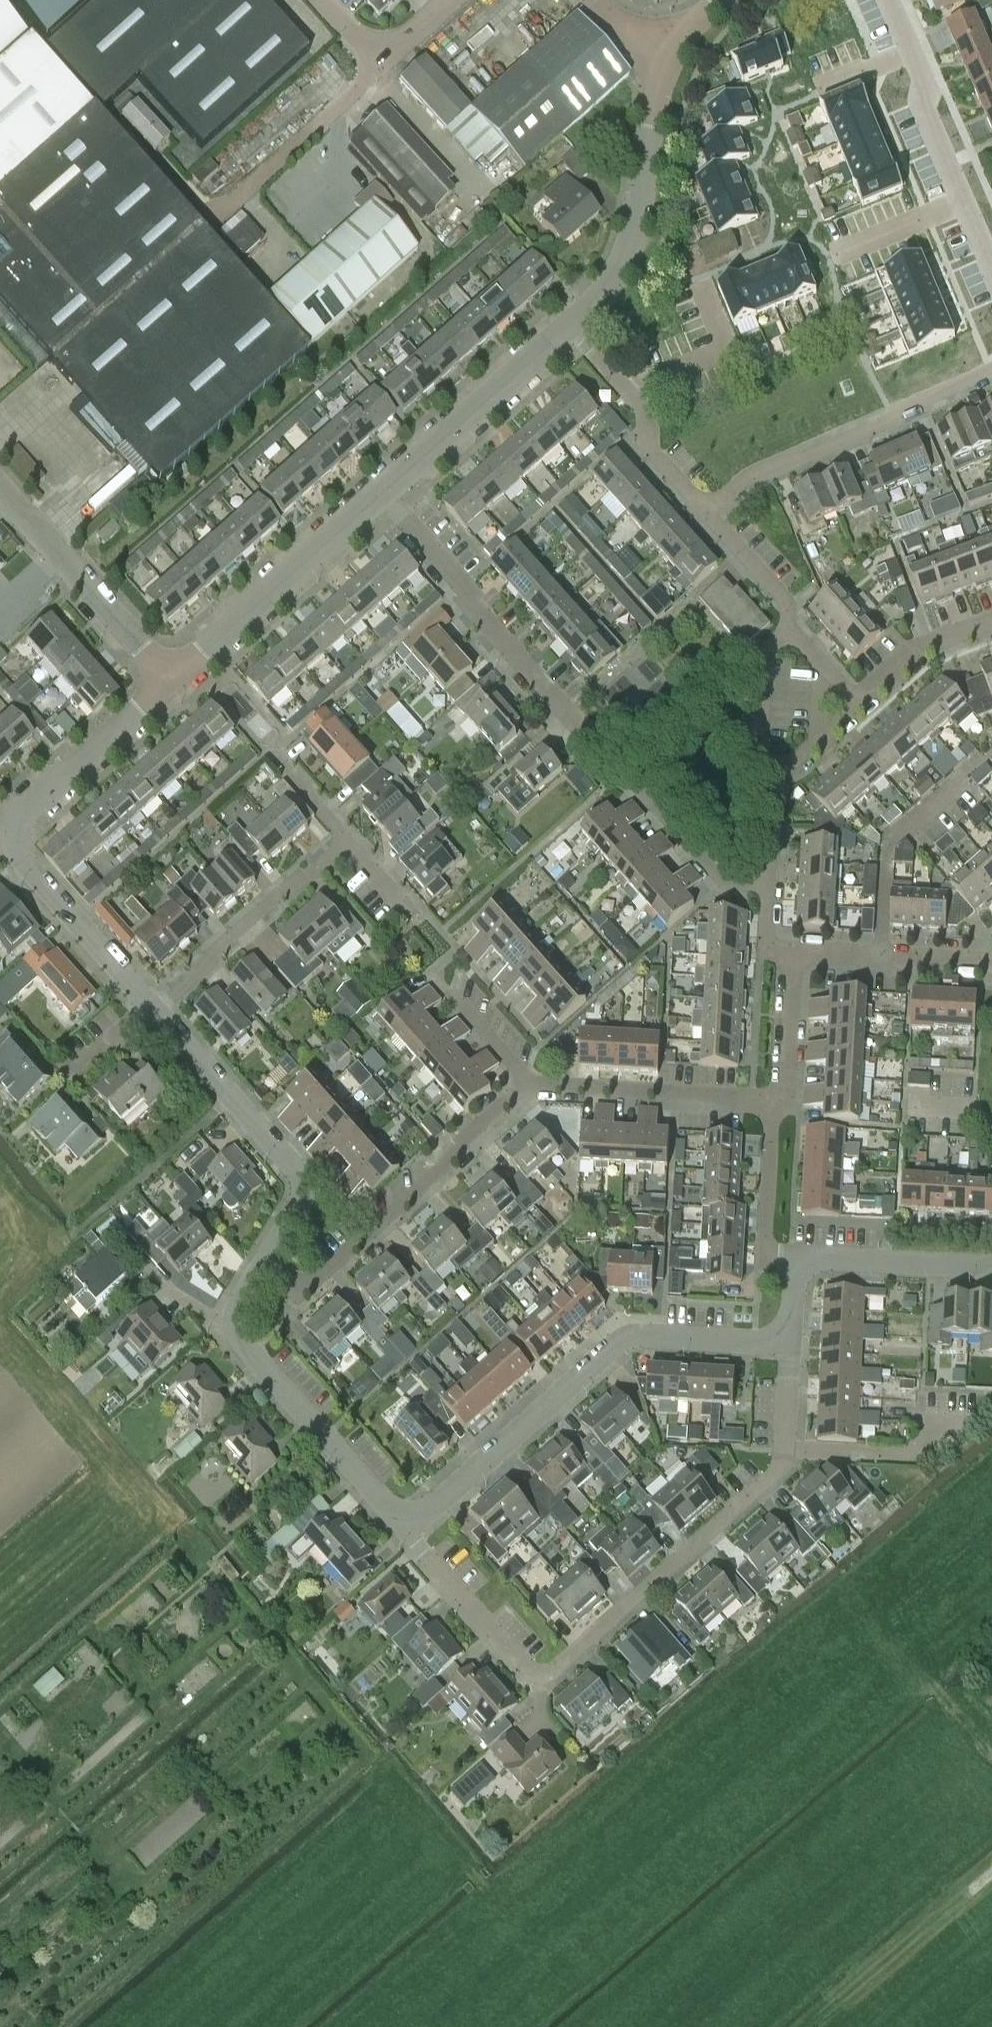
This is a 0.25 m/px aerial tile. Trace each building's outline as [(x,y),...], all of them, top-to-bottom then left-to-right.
[(44,37),(86,0),(10,0),(44,37)] [(48,50),(101,109),(136,78),(201,149),(309,51),(262,0),(130,0),(129,1),(128,0),(103,0),(48,50)] [(396,0),(364,0),(378,16),(396,0)] [(937,13),(966,0),(931,0),(937,13)] [(978,3),(982,12),(991,6),(991,0),(983,0),(978,3)] [(0,8),(0,57),(25,35),(0,8)] [(955,49),(984,36),(974,15),(946,27),(955,49)] [(574,16),(469,109),(507,152),(523,170),(628,77),(574,16)] [(759,50),(733,61),(743,84),(783,67),(780,59),(791,55),(782,33),(756,44),(759,50)] [(991,58),(991,55),(984,36),(955,49),(965,70),(991,58)] [(27,38),(0,62),(0,307),(82,399),(70,410),(76,417),(111,456),(115,453),(137,478),(146,471),(151,477),(157,483),(165,476),(306,351),(211,244),(27,38)] [(991,83),(991,58),(965,70),(974,91),(991,83)] [(489,169),(507,152),(469,109),(425,60),(399,83),(474,165),(481,159),(489,169)] [(991,108),(991,83),(974,91),(983,112),(991,108)] [(726,91),(730,99),(741,94),(738,86),(726,91)] [(861,88),(820,105),(829,126),(870,109),(861,88)] [(745,92),(707,108),(718,136),(719,137),(738,129),(738,130),(758,122),(745,92)] [(121,116),(135,104),(127,95),(106,114),(114,122),(121,116)] [(168,140),(135,104),(121,116),(154,152),(168,140)] [(385,108),(349,141),(350,148),(419,225),(451,197),(443,188),(451,180),(385,108)] [(983,112),(991,132),(991,108),(983,112)] [(870,109),(829,126),(829,127),(830,127),(838,146),(877,130),(869,111),(870,110),(870,109)] [(718,136),(699,144),(711,172),(711,173),(735,163),(735,164),(742,161),(750,158),(738,130),(738,129),(719,137),(718,136)] [(799,130),(788,135),(791,142),(802,137),(799,130)] [(877,130),(838,146),(846,166),(885,150),(877,130)] [(802,137),(791,142),(794,149),(796,148),(805,145),(802,137)] [(885,150),(846,166),(854,185),(853,185),(853,186),(894,169),(894,168),(893,169),(885,150)] [(578,184),(593,171),(577,153),(563,166),(578,184)] [(209,162),(192,179),(200,187),(217,171),(209,162)] [(711,172),(696,178),(708,207),(746,191),(735,164),(735,163),(711,173),(711,172)] [(894,169),(853,186),(862,207),(903,190),(894,169)] [(807,173),(804,174),(807,182),(818,177),(815,170),(807,173)] [(818,177),(807,182),(810,189),(821,185),(818,177)] [(556,212),(541,225),(561,249),(598,216),(565,179),(543,198),(556,212)] [(746,191),(708,207),(720,235),(758,219),(746,191)] [(361,214),(266,299),(309,348),(417,251),(382,212),(391,204),(380,193),(368,192),(353,205),(361,214)] [(481,207),(488,216),(497,208),(489,200),(481,207)] [(832,211),(821,215),(824,223),(835,218),(832,211)] [(241,259),(263,239),(246,221),(225,240),(241,259)] [(460,228),(442,245),(448,252),(466,235),(460,228)] [(491,253),(510,235),(504,228),(485,246),(491,253)] [(721,236),(699,246),(706,264),(729,254),(721,236)] [(472,269),(491,253),(485,246),(466,262),(472,269)] [(800,253),(779,262),(796,303),(817,294),(811,280),(815,278),(809,265),(805,267),(800,253)] [(921,257),(875,276),(883,293),(884,297),(930,278),(921,257)] [(532,299),(551,282),(529,258),(510,275),(532,299)] [(453,286),(472,269),(466,262),(447,279),(453,286)] [(778,263),(759,271),(775,310),(794,302),(795,303),(796,303),(779,262),(778,262),(778,263)] [(740,278),(739,278),(756,319),(757,319),(756,318),(775,310),(759,271),(740,279),(740,278)] [(514,316),(532,299),(510,275),(492,291),(514,316)] [(739,278),(718,287),(735,328),(756,319),(739,278)] [(930,278),(884,297),(886,300),(892,316),(938,297),(930,278)] [(434,302),(453,286),(447,279),(429,296),(434,302)] [(495,332),(514,316),(492,291),(473,308),(495,332)] [(883,293),(871,298),(874,305),(886,300),(884,297),(883,293)] [(416,319),(434,302),(429,296),(410,312),(416,319)] [(857,296),(846,301),(850,311),(861,306),(860,302),(857,296)] [(938,297),(892,316),(899,333),(901,336),(946,317),(938,297)] [(871,298),(860,302),(861,306),(863,310),(874,305),(871,298)] [(861,306),(850,311),(854,320),(859,318),(865,316),(863,310),(861,306)] [(476,349),(495,332),(473,308),(454,325),(476,349)] [(397,336),(416,319),(410,312),(391,329),(397,336)] [(946,317),(901,336),(902,340),(909,357),(955,338),(946,317)] [(828,321),(821,324),(826,335),(833,333),(828,321)] [(458,366),(476,349),(454,325),(436,341),(458,366)] [(379,352),(397,336),(391,329),(373,345),(379,352)] [(807,330),(800,333),(805,344),(812,341),(807,330)] [(899,333),(888,337),(891,345),(902,340),(901,336),(899,333)] [(874,336),(863,341),(867,351),(878,346),(876,342),(874,336)] [(888,337),(876,342),(878,346),(879,350),(891,345),(888,337)] [(787,338),(780,341),(785,352),(792,349),(787,338)] [(439,383),(458,366),(436,341),(417,358),(439,383)] [(361,368),(379,352),(373,345),(355,361),(361,368)] [(878,346),(867,351),(871,360),(876,358),(882,356),(879,350),(878,346)] [(439,383),(417,358),(407,347),(400,353),(410,365),(399,374),(421,399),(439,383)] [(767,347),(760,350),(765,361),(772,358),(767,347)] [(335,391),(355,373),(349,367),(329,384),(335,391)] [(402,416),(421,399),(399,374),(380,391),(402,416)] [(317,407),(335,391),(329,384),(311,400),(317,407)] [(578,431),(597,415),(575,390),(557,407),(578,431)] [(374,435),(393,418),(371,394),(352,410),(374,435)] [(976,398),(966,402),(972,413),(981,409),(976,398)] [(298,424),(317,407),(311,400),(292,417),(298,424)] [(560,448),(578,431),(557,407),(538,424),(560,448)] [(356,451),(374,435),(352,410),(334,426),(356,451)] [(991,460),(991,410),(938,434),(956,475),(991,460)] [(279,440),(298,424),(292,417),(273,434),(279,440)] [(542,464),(560,448),(538,424),(520,440),(542,464)] [(337,468),(356,451),(334,426),(315,443),(337,468)] [(260,457),(279,440),(273,434),(254,451),(260,457)] [(596,451),(602,458),(621,441),(615,434),(596,451)] [(522,481),(542,464),(520,440),(501,457),(522,481)] [(919,479),(943,468),(933,445),(921,450),(917,442),(894,451),(908,483),(911,489),(921,485),(919,479)] [(318,484),(337,468),(315,443),(296,460),(318,484)] [(44,479),(17,448),(6,458),(33,489),(44,479)] [(243,473),(260,457),(254,451),(237,466),(243,473)] [(583,475),(602,458),(596,451),(577,468),(583,475)] [(863,475),(867,485),(873,498),(877,509),(885,506),(890,504),(886,493),(908,483),(894,451),(871,461),(874,470),(863,475)] [(610,496),(634,474),(617,455),(593,477),(610,496)] [(504,497),(522,481),(501,457),(483,473),(504,497)] [(299,501),(318,484),(296,460),(277,477),(299,501)] [(565,491),(583,475),(577,468),(559,484),(565,491)] [(873,498),(867,485),(857,489),(849,471),(823,482),(837,515),(850,509),(854,519),(877,509),(873,498)] [(217,496),(236,479),(230,472),(211,489),(217,496)] [(486,513),(504,497),(483,473),(465,489),(486,513)] [(626,514),(651,492),(634,474),(610,496),(626,514)] [(281,517),(299,501),(277,477),(259,493),(281,517)] [(157,495),(146,482),(143,479),(108,510),(122,526),(157,495)] [(824,520),(837,515),(823,482),(797,493),(805,512),(795,517),(805,540),(828,530),(824,520)] [(546,508),(565,491),(559,484),(540,501),(546,508)] [(991,498),(991,486),(979,491),(983,501),(991,498)] [(199,512),(217,496),(211,489),(193,506),(199,512)] [(467,531),(486,513),(465,489),(445,506),(467,531)] [(970,506),(983,501),(979,491),(966,496),(970,506)] [(643,533),(667,511),(651,492),(626,514),(643,533)] [(528,524),(546,508),(540,501),(522,517),(528,524)] [(259,542),(277,526),(256,502),(237,518),(259,542)] [(575,527),(582,521),(565,502),(558,508),(575,527)] [(942,502),(930,507),(931,508),(935,521),(948,516),(942,502)] [(181,529),(199,512),(193,506),(175,522),(181,529)] [(885,506),(877,509),(882,519),(889,516),(885,506)] [(931,508),(927,510),(932,522),(935,521),(931,508)] [(684,529),(667,511),(643,533),(634,541),(641,549),(650,541),(659,551),(684,529)] [(902,535),(925,524),(919,511),(896,522),(902,535)] [(562,538),(569,532),(552,514),(545,520),(562,538)] [(510,540),(528,524),(522,517),(504,533),(510,540)] [(967,538),(976,534),(970,517),(961,521),(967,538)] [(240,559),(259,542),(237,518),(219,535),(240,559)] [(592,546),(598,540),(582,521),(575,527),(592,546)] [(162,545),(181,529),(175,522),(156,538),(162,545)] [(103,547),(119,532),(111,523),(95,538),(103,547)] [(787,584),(801,570),(753,524),(740,537),(787,584)] [(676,570),(701,548),(684,529),(659,551),(676,570)] [(990,530),(981,533),(986,544),(974,548),(989,586),(991,585),(991,536),(990,530)] [(579,558),(586,552),(569,532),(562,538),(579,558)] [(490,557),(510,540),(504,533),(485,550),(490,557)] [(222,575),(240,559),(219,535),(200,551),(222,575)] [(903,542),(907,552),(923,546),(920,536),(903,542)] [(946,537),(937,541),(940,549),(949,546),(946,537)] [(144,562),(162,545),(156,538),(138,555),(144,562)] [(608,564),(615,558),(598,540),(592,546),(608,564)] [(957,543),(949,546),(967,590),(976,586),(978,591),(989,586),(974,548),(961,553),(957,543)] [(509,585),(533,564),(516,545),(492,566),(509,585)] [(949,546),(940,549),(944,560),(933,564),(948,602),(954,600),(952,596),(967,590),(949,546)] [(676,570),(670,576),(676,582),(682,576),(694,588),(718,567),(701,548),(676,570)] [(378,567),(399,591),(400,590),(405,596),(413,589),(408,583),(419,574),(397,549),(378,567)] [(203,592),(222,575),(200,551),(182,568),(203,592)] [(595,575),(601,569),(586,552),(579,558),(595,575)] [(144,562),(138,555),(119,571),(125,578),(144,562)] [(624,582),(631,577),(615,558),(608,564),(624,582)] [(948,602),(933,564),(921,569),(916,558),(908,562),(913,573),(911,574),(924,606),(936,602),(937,606),(948,602)] [(891,575),(902,571),(899,563),(888,567),(891,575)] [(526,605),(551,583),(533,564),(509,585),(526,605)] [(381,607),(399,591),(378,567),(360,583),(381,607)] [(185,608),(203,592),(182,568),(164,584),(185,608)] [(612,594),(619,588),(601,569),(595,575),(612,594)] [(894,583),(904,579),(902,571),(891,575),(894,583)] [(641,601),(648,596),(631,577),(624,582),(641,601)] [(724,580),(700,601),(744,650),(771,626),(737,589),(734,591),(724,580)] [(362,623),(381,607),(360,583),(341,599),(362,623)] [(542,623),(566,601),(551,583),(526,605),(542,623)] [(165,626),(185,608),(164,584),(144,602),(165,626)] [(628,613),(635,607),(619,588),(612,594),(628,613)] [(827,630),(858,602),(854,598),(850,601),(839,588),(809,615),(815,622),(818,619),(827,630)] [(422,617),(442,600),(436,593),(416,610),(422,617)] [(906,617),(917,613),(910,593),(898,597),(906,617)] [(658,620),(664,614),(648,596),(641,601),(658,620)] [(362,623),(341,599),(322,616),(344,640),(344,639),(349,645),(357,639),(352,633),(362,623)] [(559,642),(583,620),(566,601),(542,623),(559,642)] [(838,648),(868,622),(858,610),(862,607),(858,602),(827,630),(834,638),(831,640),(838,648)] [(645,632),(652,626),(635,607),(628,613),(645,632)] [(404,633),(422,617),(416,610),(398,626),(404,633)] [(325,656),(344,640),(322,616),(304,632),(325,656)] [(575,660),(600,638),(583,620),(559,642),(575,660)] [(42,662),(66,640),(49,621),(25,642),(42,662)] [(868,622),(838,648),(843,654),(846,651),(856,662),(886,636),(882,631),(879,634),(868,622)] [(386,650),(404,633),(398,626),(380,643),(386,650)] [(430,675),(457,652),(440,632),(432,640),(422,629),(404,645),(430,675)] [(307,673),(325,656),(304,632),(286,648),(304,669),(307,673)] [(603,669),(616,657),(600,638),(575,660),(576,661),(572,665),(580,675),(585,671),(592,679),(603,669)] [(58,680),(83,658),(66,640),(42,662),(58,680)] [(367,666),(386,650),(380,643),(361,660),(367,666)] [(307,673),(304,669),(286,648),(267,665),(270,669),(288,689),(294,695),(301,689),(295,683),(307,673)] [(457,706),(476,689),(466,677),(473,670),(457,652),(430,675),(457,706)] [(75,698),(99,677),(83,658),(58,680),(75,698)] [(349,682),(367,666),(361,660),(343,676),(349,682)] [(981,668),(985,677),(968,683),(985,718),(991,715),(991,664),(981,668)] [(288,689),(270,669),(267,665),(248,682),(269,706),(288,689)] [(5,695),(11,689),(0,676),(0,689),(5,695)] [(330,699),(349,682),(343,676),(324,692),(330,699)] [(116,696),(99,677),(75,698),(71,702),(77,709),(81,705),(92,717),(116,696)] [(985,718),(968,683),(956,694),(943,680),(933,689),(930,686),(923,693),(950,723),(951,722),(959,731),(975,717),(978,720),(985,718)] [(482,736),(509,713),(497,699),(492,703),(478,687),(476,689),(457,706),(456,707),(482,736)] [(21,713),(28,707),(11,689),(5,695),(21,713)] [(311,715),(330,699),(324,692),(305,709),(311,715)] [(389,692),(376,705),(384,713),(386,715),(399,703),(389,692)] [(939,733),(950,723),(923,693),(917,698),(919,701),(910,710),(937,740),(942,736),(939,733)] [(424,732),(400,704),(387,715),(411,743),(424,732)] [(376,705),(367,713),(375,721),(384,713),(376,705)] [(37,731),(44,725),(28,707),(21,713),(37,731)] [(216,749),(234,732),(213,708),(194,725),(216,749)] [(290,735),(311,715),(305,709),(284,728),(290,735)] [(933,744),(937,740),(910,710),(901,718),(898,715),(891,721),(918,751),(930,741),(933,744)] [(45,725),(59,742),(75,728),(61,711),(45,725)] [(508,766),(515,760),(530,747),(516,730),(520,726),(509,713),(482,736),(508,766)] [(31,738),(10,714),(0,723),(0,741),(13,755),(31,738)] [(327,767),(353,743),(326,714),(307,731),(317,742),(310,748),(327,767)] [(907,762),(918,751),(891,721),(885,727),(887,730),(878,738),(905,769),(910,764),(907,762)] [(54,750),(61,745),(44,725),(37,731),(54,750)] [(197,765),(216,749),(194,725),(176,741),(197,765)] [(427,733),(417,741),(423,748),(433,740),(427,733)] [(901,773),(905,769),(878,738),(869,747),(866,744),(859,750),(886,780),(898,769),(901,773)] [(13,755),(0,741),(0,766),(13,755)] [(179,782),(197,765),(176,741),(157,758),(179,782)] [(360,790),(362,789),(379,773),(353,743),(327,767),(343,785),(350,779),(360,790)] [(968,745),(960,753),(967,760),(975,753),(968,745)] [(875,790),(886,780),(859,750),(853,755),(856,758),(846,767),(873,797),(878,793),(875,790)] [(522,769),(515,760),(508,766),(484,788),(492,797),(506,785),(517,798),(529,789),(535,796),(562,773),(543,751),(522,769)] [(233,768),(239,775),(258,758),(252,752),(233,768)] [(961,766),(967,760),(960,753),(959,752),(953,758),(961,766)] [(160,799),(179,782),(157,758),(139,775),(160,799)] [(955,772),(961,766),(953,758),(947,764),(955,772)] [(379,827),(404,804),(413,797),(398,780),(406,772),(394,759),(381,771),(379,773),(362,789),(373,801),(363,810),(379,827)] [(936,771),(944,780),(951,774),(943,765),(936,771)] [(266,766),(260,771),(270,782),(276,777),(266,766)] [(991,775),(991,772),(987,766),(971,779),(978,787),(991,775)] [(869,801),(873,797),(846,767),(836,776),(833,773),(827,778),(854,809),(866,798),(869,801)] [(221,791),(239,775),(233,768),(215,785),(221,791)] [(250,796),(268,780),(263,773),(245,790),(250,796)] [(142,815),(160,799),(139,775),(120,791),(142,815)] [(817,814),(816,830),(844,832),(844,821),(842,819),(854,809),(827,778),(820,785),(824,788),(807,803),(817,814)] [(929,795),(935,790),(928,781),(921,786),(929,795)] [(314,818),(284,784),(275,792),(285,804),(267,820),(289,846),(308,829),(306,826),(314,818)] [(202,808),(221,791),(215,785),(196,801),(202,808)] [(922,801),(929,795),(921,786),(915,792),(922,801)] [(142,815),(120,791),(102,808),(123,832),(127,836),(134,830),(130,825),(142,815)] [(183,824),(202,808),(196,801),(178,818),(183,824)] [(591,852),(637,810),(630,802),(615,816),(607,808),(582,831),(593,843),(588,848),(591,852)] [(404,804),(379,827),(395,845),(405,837),(413,846),(440,821),(431,811),(424,817),(416,808),(412,812),(404,804)] [(102,808),(83,824),(105,848),(109,853),(128,837),(127,836),(123,832),(102,808)] [(446,808),(440,814),(446,820),(452,815),(446,808)] [(983,823),(989,817),(980,808),(975,814),(983,823)] [(610,864),(636,840),(628,832),(644,818),(637,810),(591,852),(597,858),(601,854),(610,864)] [(897,824),(903,819),(895,810),(890,815),(897,824)] [(976,829),(983,823),(975,814),(968,820),(976,829)] [(890,830),(897,824),(890,815),(883,821),(890,830)] [(165,841),(183,824),(178,818),(159,834),(165,841)] [(269,863),(289,846),(267,820),(248,837),(238,825),(228,834),(233,839),(250,858),(252,861),(261,853),(269,863)] [(86,865),(105,848),(83,824),(65,841),(86,865)] [(519,830),(503,845),(515,857),(530,842),(519,830)] [(845,832),(844,832),(816,830),(815,844),(804,843),(803,856),(799,855),(798,864),(838,867),(839,851),(844,851),(845,832)] [(427,860),(410,876),(426,893),(427,892),(435,901),(448,889),(440,880),(455,868),(454,867),(462,861),(447,844),(436,831),(416,848),(427,860)] [(146,857),(165,841),(159,834),(140,851),(146,857)] [(620,884),(666,842),(659,835),(644,849),(636,840),(610,864),(619,874),(615,878),(620,884)] [(951,853),(957,847),(949,838),(942,844),(951,853)] [(241,866),(250,858),(233,839),(215,855),(223,865),(213,874),(236,900),(256,883),(241,866)] [(67,882),(86,865),(65,841),(45,858),(67,882)] [(639,896),(665,873),(656,864),(672,849),(666,842),(620,884),(625,890),(629,886),(639,896)] [(905,857),(915,857),(916,853),(907,843),(899,850),(905,857)] [(944,859),(951,853),(942,844),(936,850),(944,859)] [(904,868),(905,857),(899,850),(895,853),(894,867),(904,868)] [(127,874),(146,857),(140,851),(122,868),(127,874)] [(990,854),(987,851),(982,855),(991,866),(991,852),(990,854)] [(982,855),(977,859),(981,863),(969,873),(991,898),(991,866),(982,855)] [(914,869),(915,857),(905,857),(904,868),(914,869)] [(837,883),(838,867),(798,864),(798,873),(802,873),(801,886),(841,889),(842,883),(837,883)] [(648,916),(694,874),(688,867),(672,882),(665,873),(639,896),(649,908),(645,912),(648,916)] [(109,891),(127,874),(122,868),(103,884),(109,891)] [(164,877),(173,887),(181,880),(172,870),(164,877)] [(991,908),(991,898),(969,873),(958,884),(955,880),(949,885),(959,895),(955,899),(963,925),(976,913),(978,915),(988,906),(990,909),(991,908)] [(236,900),(213,874),(202,884),(193,874),(176,890),(178,892),(193,909),(201,902),(216,918),(236,900)] [(694,874),(648,916),(654,922),(659,918),(669,929),(694,906),(686,897),(702,882),(694,874)] [(566,875),(558,883),(566,892),(574,884),(566,875)] [(865,882),(865,890),(877,890),(877,883),(865,882)] [(136,901),(144,893),(135,883),(127,890),(136,901)] [(90,907),(109,891),(103,884),(84,901),(90,907)] [(891,929),(911,930),(913,896),(911,896),(912,885),(893,884),(891,929)] [(841,895),(841,889),(801,886),(800,899),(796,899),(795,908),(836,910),(837,894),(841,895)] [(10,954),(29,938),(37,930),(0,889),(0,943),(10,954)] [(876,900),(877,890),(865,890),(864,899),(876,900)] [(193,909),(178,892),(168,901),(174,909),(156,925),(155,925),(180,952),(199,935),(192,927),(201,919),(193,909)] [(929,932),(931,897),(913,896),(911,930),(929,932)] [(963,925),(955,899),(931,897),(929,932),(947,933),(947,929),(958,929),(963,925)] [(132,916),(141,909),(133,899),(124,906),(132,916)] [(301,921),(329,952),(339,943),(345,950),(364,932),(346,912),(337,920),(322,903),(301,921)] [(523,903),(513,912),(517,917),(527,908),(523,903)] [(137,941),(131,935),(133,934),(107,905),(96,914),(107,927),(108,928),(127,950),(137,941)] [(471,958),(517,917),(513,912),(508,916),(498,905),(473,928),(481,937),(465,952),(471,958)] [(835,925),(836,910),(795,908),(794,916),(799,917),(798,930),(839,933),(839,926),(835,925)] [(874,935),(875,913),(864,912),(862,935),(874,935)] [(698,933),(746,936),(747,925),(751,925),(752,915),(712,913),(712,926),(699,925),(698,933)] [(501,960),(527,937),(518,927),(522,923),(517,917),(471,958),(479,967),(495,953),(501,960)] [(155,925),(156,925),(150,919),(133,934),(131,935),(137,941),(161,968),(180,952),(155,925)] [(319,961),(329,952),(301,921),(280,940),(296,957),(287,965),(305,985),(324,967),(319,961)] [(617,930),(608,939),(615,946),(624,938),(617,930)] [(746,950),(746,936),(698,933),(698,943),(709,944),(709,957),(749,959),(750,951),(746,950)] [(501,992),(547,950),(542,945),(537,949),(527,937),(501,960),(511,971),(495,985),(501,992)] [(29,938),(10,954),(19,965),(38,948),(29,938)] [(548,939),(542,945),(547,950),(553,945),(548,939)] [(626,940),(616,948),(629,962),(638,953),(626,940)] [(685,955),(685,940),(673,940),(672,955),(685,955)] [(72,1017),(95,996),(57,953),(51,959),(42,949),(21,968),(0,986),(0,1002),(6,1009),(39,979),(72,1017)] [(529,992),(555,969),(547,960),(552,956),(547,950),(501,992),(508,999),(523,985),(529,992)] [(749,968),(749,959),(709,957),(708,969),(696,969),(696,977),(744,980),(745,968),(749,968)] [(632,971),(638,977),(651,965),(646,959),(632,971)] [(231,993),(254,1018),(263,1011),(267,1016),(286,999),(254,963),(235,980),(239,985),(231,993)] [(529,1023),(575,982),(570,977),(566,980),(555,969),(529,992),(539,1003),(523,1017),(529,1023)] [(632,971),(622,980),(627,987),(638,977),(632,971)] [(743,993),(744,980),(696,977),(695,987),(707,987),(707,1000),(747,1003),(747,994),(743,993)] [(622,980),(611,990),(617,996),(627,987),(622,980)] [(575,982),(529,1023),(536,1032),(552,1018),(559,1026),(585,1003),(574,991),(579,987),(575,982)] [(959,993),(959,983),(945,982),(944,988),(953,988),(953,992),(959,993)] [(358,1018),(372,1006),(353,985),(339,997),(358,1018)] [(404,993),(374,1020),(388,1037),(435,995),(429,988),(413,1003),(404,993)] [(598,1001),(603,1007),(617,996),(611,990),(598,1001)] [(810,1002),(809,1013),(871,1016),(871,1009),(866,1008),(867,994),(867,993),(832,991),(831,1004),(810,1002)] [(246,1026),(254,1018),(231,993),(223,1000),(218,995),(199,1012),(230,1048),(250,1030),(246,1026)] [(978,998),(914,994),(912,1031),(931,1032),(931,1041),(975,1044),(978,998)] [(406,1050),(433,1027),(425,1018),(441,1004),(434,997),(388,1038),(393,1044),(397,1040),(406,1050)] [(746,1012),(747,1003),(707,1000),(706,1012),(694,1011),(693,1020),(741,1023),(742,1012),(746,1012)] [(809,1013),(808,1022),(830,1023),(829,1035),(865,1038),(865,1022),(871,1023),(871,1016),(809,1013)] [(741,1037),(741,1023),(693,1020),(693,1029),(705,1030),(704,1042),(744,1044),(745,1038),(741,1037)] [(678,1021),(670,1021),(669,1029),(677,1029),(678,1021)] [(417,1070),(463,1029),(457,1022),(441,1036),(433,1027),(406,1050),(416,1062),(412,1065),(417,1070)] [(435,1082),(462,1058),(454,1050),(470,1036),(463,1029),(417,1070),(422,1076),(426,1072),(435,1082)] [(353,1031),(343,1040),(351,1050),(362,1041),(353,1031)] [(0,1059),(0,1090),(1,1092),(4,1089),(19,1107),(50,1080),(31,1058),(33,1056),(12,1032),(0,1042),(0,1049),(5,1055),(0,1059)] [(599,1072),(601,1035),(581,1034),(579,1071),(599,1072)] [(619,1073),(621,1036),(601,1035),(599,1072),(619,1073)] [(807,1046),(806,1056),(869,1060),(869,1059),(869,1052),(864,1052),(865,1038),(829,1035),(829,1047),(807,1046)] [(639,1074),(641,1037),(621,1036),(619,1073),(639,1074)] [(659,1075),(661,1038),(641,1037),(639,1074),(659,1075)] [(744,1055),(744,1044),(704,1042),(703,1055),(692,1055),(691,1064),(703,1065),(703,1066),(739,1068),(740,1054),(744,1055)] [(292,1058),(302,1069),(315,1057),(305,1046),(292,1058)] [(667,1052),(667,1064),(675,1064),(676,1052),(667,1052)] [(445,1102),(492,1060),(485,1053),(470,1067),(462,1058),(435,1082),(445,1094),(441,1098),(445,1102)] [(806,1056),(806,1065),(827,1066),(827,1071),(827,1079),(862,1081),(862,1079),(863,1066),(868,1066),(869,1060),(806,1056)] [(286,1059),(280,1065),(288,1074),(294,1068),(286,1059)] [(492,1060),(445,1102),(450,1108),(455,1104),(465,1116),(492,1092),(483,1082),(499,1068),(492,1060)] [(926,1072),(926,1062),(910,1061),(910,1071),(926,1072)] [(383,1062),(372,1071),(376,1076),(387,1067),(383,1062)] [(941,1073),(942,1063),(926,1062),(926,1072),(941,1073)] [(957,1074),(958,1064),(942,1063),(941,1073),(957,1074)] [(973,1075),(974,1065),(958,1064),(957,1074),(973,1075)] [(97,1089),(94,1091),(99,1097),(122,1124),(145,1103),(150,1109),(168,1094),(142,1065),(131,1075),(123,1066),(97,1089)] [(863,1066),(862,1079),(874,1080),(875,1066),(868,1066),(863,1066)] [(286,1129),(333,1087),(328,1082),(324,1086),(314,1075),(287,1098),(295,1106),(279,1121),(286,1129)] [(930,1091),(931,1079),(910,1077),(909,1089),(930,1091)] [(805,1089),(804,1099),(866,1103),(867,1095),(861,1095),(862,1081),(827,1079),(826,1090),(805,1089)] [(386,1087),(392,1093),(398,1088),(392,1081),(386,1087)] [(94,1091),(97,1089),(92,1084),(84,1091),(92,1100),(99,1097),(94,1091)] [(398,1088),(392,1093),(399,1101),(407,1094),(400,1086),(398,1088)] [(316,1130),(343,1107),(334,1097),(338,1093),(333,1087),(286,1129),(292,1136),(308,1121),(316,1130)] [(382,1092),(371,1101),(375,1105),(385,1096),(382,1092)] [(900,1104),(901,1096),(892,1095),(891,1104),(900,1104)] [(66,1098),(33,1128),(57,1155),(67,1147),(80,1161),(104,1140),(100,1135),(91,1125),(66,1098)] [(804,1099),(803,1108),(825,1109),(824,1122),(860,1124),(860,1109),(866,1109),(866,1103),(804,1099)] [(889,1104),(888,1112),(900,1113),(900,1104),(891,1104),(889,1104)] [(315,1161),(361,1120),(356,1114),(352,1118),(343,1107),(316,1130),(324,1139),(308,1153),(315,1161)] [(603,1170),(606,1108),(597,1108),(596,1130),(583,1129),(581,1164),(597,1165),(596,1170),(603,1170)] [(624,1166),(626,1132),(614,1131),(616,1109),(606,1108),(603,1170),(610,1170),(610,1165),(624,1166)] [(646,1173),(650,1111),(640,1110),(639,1133),(626,1132),(624,1166),(639,1167),(638,1172),(646,1173)] [(650,1111),(646,1173),(653,1173),(653,1168),(668,1169),(670,1135),(658,1134),(659,1111),(650,1111)] [(91,1125),(100,1135),(108,1127),(100,1117),(91,1125)] [(422,1127),(436,1142),(436,1141),(444,1134),(430,1119),(422,1127)] [(345,1162),(371,1139),(361,1128),(365,1124),(361,1120),(315,1161),(321,1168),(337,1154),(345,1162)] [(402,1130),(407,1135),(414,1129),(409,1123),(402,1130)] [(535,1128),(520,1142),(552,1178),(558,1173),(549,1163),(559,1155),(567,1164),(577,1156),(561,1138),(552,1146),(535,1128)] [(808,1128),(807,1150),(860,1153),(860,1147),(844,1146),(845,1130),(808,1128)] [(741,1157),(742,1138),(709,1136),(708,1154),(741,1157)] [(343,1193),(389,1152),(385,1147),(381,1151),(371,1139),(345,1162),(352,1171),(336,1185),(343,1193)] [(686,1153),(687,1142),(678,1141),(678,1152),(686,1153)] [(552,1178),(520,1142),(504,1155),(520,1174),(511,1182),(518,1190),(534,1207),(543,1200),(528,1182),(538,1173),(547,1183),(552,1178)] [(970,1142),(969,1153),(978,1153),(979,1142),(970,1142)] [(897,1155),(898,1145),(889,1145),(888,1155),(897,1155)] [(240,1205),(242,1206),(262,1188),(242,1166),(245,1163),(234,1150),(221,1162),(211,1152),(190,1170),(200,1181),(211,1172),(229,1192),(224,1197),(223,1200),(224,1204),(229,1209),(232,1211),(235,1210),(240,1205)] [(860,1153),(807,1150),(805,1172),(842,1173),(843,1159),(859,1160),(860,1153)] [(389,1152),(343,1193),(349,1200),(365,1186),(374,1196),(401,1173),(390,1161),(395,1158),(389,1152)] [(685,1163),(686,1153),(678,1152),(677,1162),(685,1163)] [(966,1215),(987,1217),(989,1183),(977,1182),(979,1153),(978,1153),(969,1153),(968,1169),(966,1215)] [(740,1175),(741,1157),(708,1154),(707,1173),(740,1175)] [(926,1155),(926,1166),(935,1167),(936,1156),(926,1155)] [(124,1179),(139,1167),(131,1158),(117,1169),(124,1179)] [(923,1213),(926,1166),(917,1166),(916,1179),(903,1178),(901,1211),(923,1213)] [(944,1214),(946,1180),(935,1180),(935,1167),(926,1166),(923,1213),(944,1214)] [(966,1215),(968,1169),(959,1168),(958,1181),(946,1180),(944,1214),(966,1215)] [(841,1189),(842,1173),(805,1172),(804,1193),(857,1196),(857,1190),(841,1189)] [(739,1193),(740,1175),(707,1173),(705,1190),(739,1193)] [(199,1191),(185,1175),(175,1183),(190,1199),(199,1191)] [(675,1178),(675,1188),(683,1188),(684,1178),(675,1178)] [(511,1182),(502,1190),(493,1179),(487,1184),(485,1181),(475,1189),(478,1192),(477,1193),(500,1219),(516,1205),(525,1216),(534,1207),(518,1190),(511,1182)] [(683,1200),(683,1188),(675,1188),(674,1199),(683,1200)] [(738,1210),(738,1209),(739,1193),(705,1190),(704,1209),(712,1210),(713,1208),(738,1210)] [(171,1231),(196,1259),(212,1245),(200,1231),(209,1223),(183,1193),(176,1199),(182,1205),(179,1208),(187,1217),(171,1231)] [(485,1233),(500,1219),(477,1193),(461,1207),(477,1225),(468,1233),(485,1252),(494,1243),(485,1233)] [(857,1203),(857,1196),(804,1193),(802,1216),(839,1218),(840,1202),(857,1203)] [(665,1197),(643,1196),(643,1210),(664,1212),(665,1197)] [(893,1221),(895,1201),(883,1200),(882,1221),(893,1221)] [(703,1226),(711,1226),(745,1229),(746,1210),(738,1209),(738,1210),(713,1208),(712,1210),(704,1209),(703,1226)] [(673,1214),(673,1223),(681,1224),(682,1214),(673,1214)] [(95,1232),(112,1249),(128,1233),(111,1216),(95,1232)] [(647,1230),(648,1218),(636,1217),(635,1229),(647,1230)] [(485,1252),(468,1233),(459,1241),(443,1223),(428,1237),(451,1263),(466,1249),(475,1260),(485,1252)] [(681,1236),(681,1224),(673,1223),(672,1235),(681,1236)] [(710,1244),(710,1245),(743,1248),(745,1229),(711,1226),(703,1226),(702,1243),(710,1244)] [(179,1275),(196,1259),(171,1231),(154,1246),(146,1237),(136,1245),(158,1270),(167,1261),(179,1275)] [(86,1240),(84,1241),(90,1248),(91,1249),(97,1245),(98,1243),(97,1241),(92,1235),(86,1240)] [(451,1263),(428,1237),(411,1251),(427,1269),(419,1277),(435,1295),(444,1287),(435,1277),(451,1263)] [(562,1246),(556,1238),(547,1246),(554,1253),(562,1246)] [(97,1245),(91,1249),(98,1257),(105,1251),(98,1243),(97,1245)] [(709,1263),(742,1266),(743,1248),(710,1245),(709,1263)] [(663,1282),(664,1256),(665,1251),(633,1249),(632,1259),(630,1293),(652,1294),(653,1282),(663,1282)] [(680,1250),(671,1249),(671,1260),(679,1261),(680,1250)] [(630,1293),(632,1259),(619,1258),(619,1253),(601,1252),(599,1279),(609,1279),(609,1292),(630,1293)] [(105,1256),(75,1283),(66,1291),(74,1300),(87,1314),(96,1306),(126,1280),(105,1256)] [(435,1295),(419,1277),(413,1270),(403,1278),(387,1260),(384,1263),(382,1261),(377,1261),(367,1269),(394,1300),(395,1299),(401,1307),(407,1302),(400,1294),(410,1286),(426,1303),(435,1295)] [(531,1260),(516,1273),(517,1273),(523,1280),(524,1282),(539,1268),(531,1260)] [(679,1261),(671,1260),(670,1270),(704,1274),(704,1270),(709,1271),(708,1282),(741,1285),(742,1266),(709,1263),(679,1261)] [(491,1286),(505,1274),(494,1262),(481,1274),(491,1286)] [(576,1286),(564,1297),(587,1323),(604,1308),(582,1283),(590,1275),(579,1263),(566,1275),(576,1286)] [(363,1313),(379,1332),(388,1323),(379,1313),(394,1300),(367,1269),(358,1277),(358,1282),(359,1284),(356,1287),(372,1306),(363,1313)] [(517,1273),(506,1283),(512,1290),(523,1280),(517,1273)] [(669,1295),(681,1296),(681,1288),(669,1287),(669,1295)] [(824,1312),(863,1313),(864,1298),(886,1299),(886,1292),(826,1289),(824,1312)] [(498,1290),(487,1301),(497,1310),(508,1299),(498,1290)] [(587,1323),(564,1297),(554,1306),(543,1294),(537,1299),(571,1337),(587,1323)] [(916,1311),(917,1298),(904,1297),(903,1311),(916,1311)] [(968,1336),(970,1298),(946,1297),(945,1314),(933,1313),(931,1347),(950,1347),(950,1335),(968,1336)] [(968,1336),(982,1337),(981,1353),(991,1354),(991,1299),(970,1298),(968,1336)] [(537,1299),(531,1304),(534,1308),(525,1316),(532,1325),(555,1351),(571,1337),(537,1299)] [(457,1300),(448,1308),(456,1317),(465,1309),(457,1300)] [(322,1317),(345,1343),(361,1330),(376,1347),(385,1339),(379,1332),(363,1313),(354,1321),(338,1303),(322,1317)] [(150,1307),(117,1337),(124,1345),(117,1351),(142,1379),(153,1369),(179,1345),(159,1322),(162,1320),(150,1307)] [(863,1327),(863,1313),(824,1312),(823,1332),(884,1335),(885,1329),(863,1327)] [(329,1357),(345,1343),(322,1317),(307,1331),(323,1349),(313,1358),(329,1375),(338,1367),(329,1357)] [(111,1335),(124,1324),(121,1321),(108,1332),(111,1335)] [(555,1351),(532,1325),(522,1334),(511,1322),(504,1328),(512,1336),(536,1364),(538,1366),(555,1351)] [(458,1323),(449,1331),(458,1341),(467,1333),(458,1323)] [(105,1348),(115,1340),(111,1335),(108,1332),(98,1341),(105,1348)] [(884,1343),(884,1335),(823,1332),(822,1356),(861,1357),(862,1342),(884,1343)] [(536,1364),(512,1336),(498,1349),(501,1352),(491,1361),(515,1388),(531,1373),(529,1370),(536,1364)] [(385,1339),(376,1347),(386,1359),(396,1371),(406,1362),(398,1353),(385,1339)] [(408,1344),(398,1353),(406,1362),(417,1353),(408,1344)] [(444,1354),(436,1345),(435,1344),(427,1351),(428,1352),(436,1362),(444,1354)] [(860,1371),(861,1357),(822,1356),(821,1376),(882,1378),(882,1372),(860,1371)] [(515,1388),(491,1361),(480,1371),(470,1359),(464,1364),(498,1403),(515,1388)] [(419,1360),(411,1368),(420,1379),(429,1372),(419,1360)] [(483,1417),(498,1403),(464,1364),(458,1369),(469,1381),(459,1390),(483,1417)] [(191,1369),(175,1383),(196,1408),(189,1415),(203,1431),(227,1409),(216,1397),(223,1390),(205,1370),(198,1376),(191,1369)] [(669,1416),(671,1370),(650,1369),(649,1381),(637,1380),(642,1397),(648,1397),(648,1401),(660,1402),(659,1415),(669,1416)] [(691,1404),(693,1371),(671,1370),(669,1416),(677,1416),(678,1403),(691,1404)] [(711,1418),(714,1373),(693,1371),(691,1404),(703,1404),(702,1418),(711,1418)] [(736,1374),(714,1373),(711,1418),(709,1444),(718,1444),(718,1443),(719,1434),(721,1406),(734,1406),(736,1374)] [(358,1383),(369,1395),(379,1386),(369,1374),(358,1383)] [(882,1386),(882,1378),(821,1376),(820,1398),(859,1400),(860,1385),(882,1386)] [(914,1390),(915,1381),(901,1380),(901,1389),(914,1390)] [(483,1417),(459,1390),(448,1400),(437,1388),(431,1394),(455,1420),(465,1432),(483,1417)] [(597,1405),(624,1434),(640,1420),(648,1429),(652,1426),(641,1393),(628,1405),(614,1390),(597,1405)] [(455,1420),(431,1394),(424,1401),(427,1405),(423,1408),(408,1422),(397,1432),(405,1440),(427,1466),(447,1448),(434,1433),(443,1425),(446,1428),(455,1420)] [(858,1414),(859,1400),(820,1398),(819,1419),(880,1422),(880,1415),(858,1414)] [(608,1449),(624,1434),(597,1405),(580,1420),(594,1435),(585,1443),(606,1467),(616,1458),(608,1449)] [(880,1429),(880,1422),(819,1419),(818,1441),(857,1443),(858,1428),(880,1429)] [(240,1424),(224,1439),(245,1463),(238,1469),(252,1486),(276,1465),(264,1452),(272,1446),(255,1426),(247,1433),(240,1424)] [(677,1428),(668,1428),(667,1440),(687,1441),(688,1429),(677,1428)] [(703,1434),(690,1433),(690,1442),(703,1442),(703,1434)] [(195,1434),(174,1453),(181,1461),(202,1443),(195,1434)] [(719,1434),(718,1443),(727,1444),(728,1435),(723,1435),(719,1434)] [(544,1452),(572,1483),(581,1475),(587,1481),(604,1466),(578,1438),(568,1447),(560,1438),(544,1452)] [(536,1498),(550,1514),(567,1499),(562,1492),(572,1483),(544,1452),(528,1467),(547,1489),(537,1498),(536,1498)] [(671,1487),(699,1518),(717,1502),(704,1487),(712,1479),(694,1459),(685,1468),(688,1471),(671,1487)] [(730,1471),(735,1466),(730,1461),(725,1465),(730,1471)] [(809,1482),(835,1512),(846,1502),(855,1512),(872,1496),(847,1468),(837,1477),(828,1468),(823,1473),(821,1471),(809,1482)] [(825,1521),(835,1512),(809,1482),(797,1492),(799,1494),(793,1499),(801,1508),(790,1517),(795,1522),(816,1546),(833,1531),(825,1521)] [(490,1500),(522,1536),(539,1521),(542,1525),(552,1516),(550,1514),(536,1498),(537,1498),(532,1492),(522,1501),(508,1485),(490,1500)] [(681,1534),(699,1518),(671,1487),(654,1502),(650,1499),(649,1500),(639,1488),(630,1496),(641,1508),(644,1511),(658,1527),(667,1519),(681,1534)] [(621,1488),(611,1496),(617,1504),(627,1496),(621,1488)] [(505,1551),(522,1536),(490,1500),(472,1516),(487,1532),(478,1540),(498,1564),(508,1555),(505,1551)] [(629,1509),(634,1514),(640,1508),(635,1503),(629,1509)] [(289,1523),(271,1539),(281,1551),(299,1536),(319,1518),(308,1506),(289,1523)] [(659,1528),(658,1527),(644,1511),(633,1521),(632,1519),(616,1533),(644,1565),(660,1551),(649,1538),(659,1528)] [(816,1546),(795,1522),(783,1533),(770,1518),(765,1524),(763,1522),(752,1532),(782,1566),(798,1552),(803,1558),(816,1546)] [(329,1564),(356,1540),(342,1524),(328,1536),(319,1527),(288,1554),(297,1565),(315,1549),(329,1564)] [(644,1565),(616,1533),(614,1535),(607,1527),(589,1543),(597,1553),(590,1559),(603,1573),(606,1576),(616,1566),(628,1580),(644,1565)] [(766,1581),(782,1566),(752,1532),(741,1542),(743,1543),(737,1549),(749,1563),(737,1573),(758,1597),(771,1586),(766,1581)] [(356,1540),(329,1564),(343,1581),(338,1585),(346,1595),(365,1578),(358,1570),(372,1557),(356,1540)] [(603,1573),(590,1559),(586,1554),(575,1564),(579,1569),(564,1583),(590,1613),(602,1603),(600,1601),(606,1596),(593,1582),(603,1573)] [(224,1560),(217,1566),(232,1584),(239,1578),(224,1560)] [(514,1561),(499,1575),(508,1585),(513,1580),(523,1571),(514,1561)] [(693,1584),(721,1616),(738,1600),(745,1608),(754,1599),(732,1574),(723,1582),(711,1568),(693,1584)] [(363,1605),(358,1609),(377,1629),(381,1626),(409,1600),(391,1580),(363,1605)] [(579,1624),(590,1613),(564,1583),(547,1597),(543,1592),(532,1602),(549,1621),(559,1613),(572,1627),(577,1622),(579,1624)] [(704,1631),(721,1616),(693,1584),(675,1600),(687,1613),(678,1622),(701,1647),(710,1638),(704,1631)] [(336,1611),(346,1622),(359,1611),(350,1600),(336,1611)] [(410,1619),(405,1623),(399,1615),(383,1629),(393,1641),(414,1623),(410,1619)] [(463,1655),(454,1645),(454,1644),(444,1633),(443,1633),(436,1625),(432,1628),(422,1616),(414,1623),(393,1641),(430,1682),(436,1677),(437,1677),(463,1655)] [(654,1619),(618,1650),(633,1668),(640,1661),(654,1677),(673,1661),(680,1670),(691,1660),(654,1619)] [(470,1718),(505,1686),(495,1676),(493,1678),(487,1671),(474,1684),(465,1674),(441,1696),(450,1706),(455,1701),(470,1718)] [(589,1676),(559,1703),(580,1727),(609,1701),(619,1712),(631,1701),(608,1675),(596,1685),(589,1676)] [(505,1686),(470,1718),(484,1734),(479,1739),(488,1749),(512,1728),(504,1718),(518,1706),(512,1699),(514,1697),(505,1686)] [(412,1700),(423,1712),(434,1702),(424,1690),(412,1700)] [(514,1736),(495,1753),(507,1768),(505,1769),(528,1796),(561,1767),(538,1740),(527,1750),(514,1736)] [(481,1766),(471,1775),(485,1789),(495,1781),(481,1766)]
